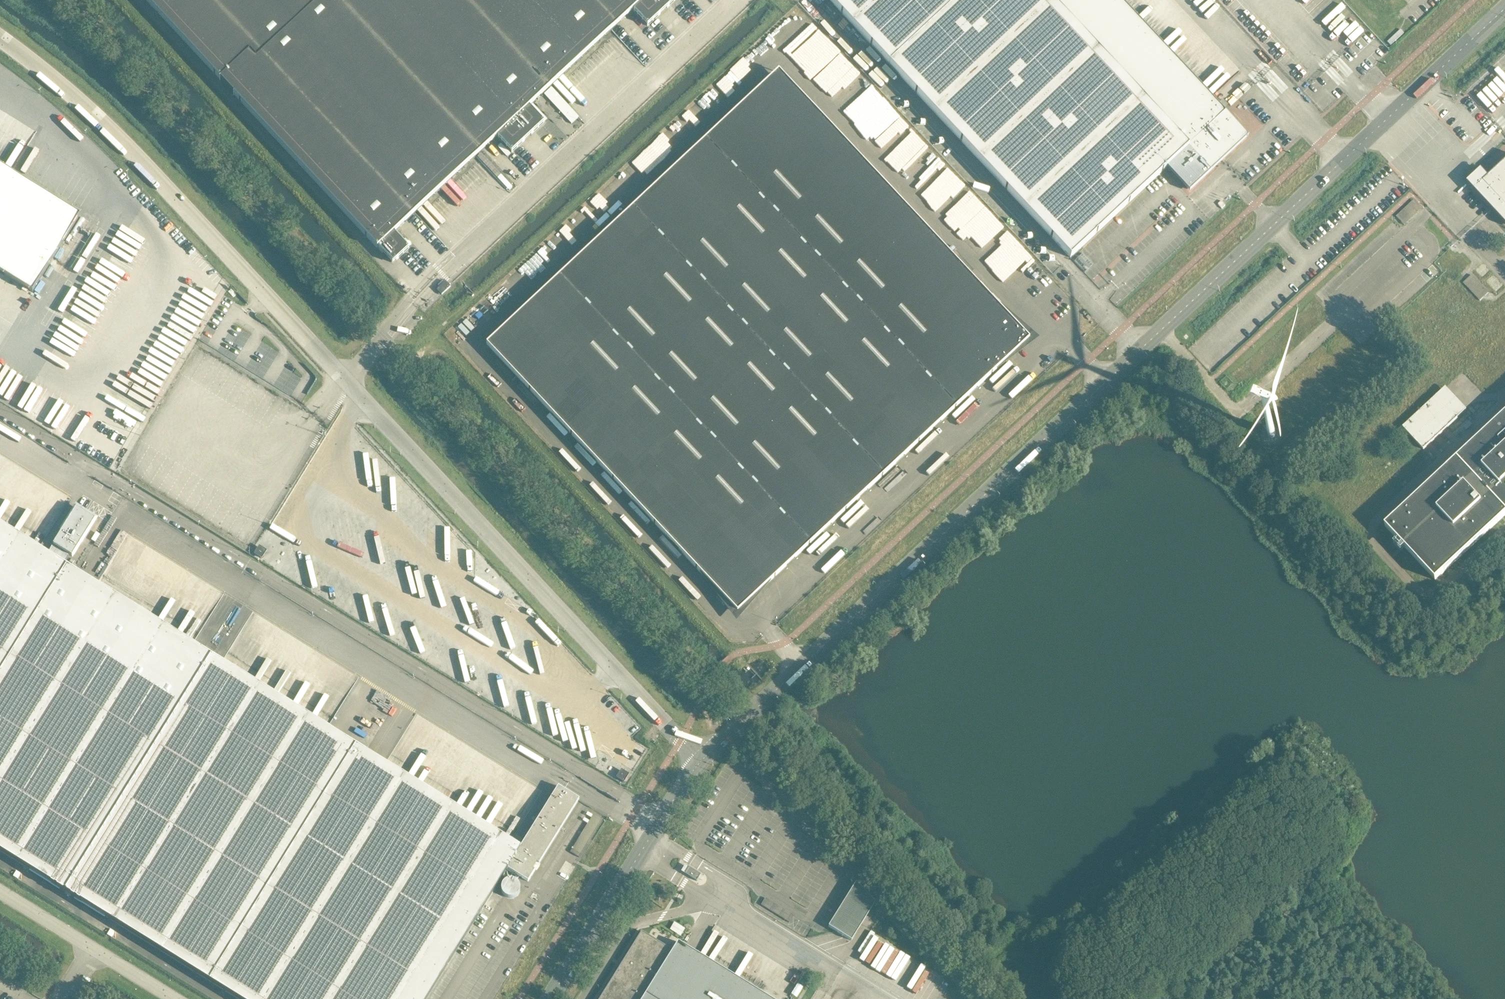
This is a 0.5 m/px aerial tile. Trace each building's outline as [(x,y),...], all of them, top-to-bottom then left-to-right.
[(220,80),(220,81),(220,80),(234,95),(233,95),(234,95),(377,249),(378,248),(393,264),(409,248),(394,232),(497,137),(512,153),(544,123),(529,107),(633,11),(648,26),(676,0),(146,0),(220,80)] [(1070,258),(1072,257),(1167,168),(1171,172),(1189,192),(1248,137),(1238,126),(1239,125),(1234,121),(1225,113),(1120,0),(829,0),(1070,258)] [(778,72),(487,344),(486,345),(737,613),(1029,339),(820,116),(778,72)] [(1488,177),(1481,169),(1467,182),(1504,224),(1504,161),(1488,177)] [(33,293),(80,216),(51,198),(43,193),(0,166),(0,272),(33,293)] [(1465,283),(1482,301),(1491,293),(1474,275),(1465,283)] [(446,282),(437,290),(442,295),(451,287),(446,282)] [(1424,450),(1458,418),(1437,396),(1403,427),(1424,450)] [(249,445),(246,442),(184,405),(177,416),(174,413),(174,410),(160,407),(150,424),(162,422),(162,418),(172,420),(165,444),(159,445),(174,463),(158,467),(156,460),(152,467),(161,469),(168,468),(154,479),(150,473),(148,480),(156,481),(145,484),(255,549),(293,484),(265,477),(257,491),(254,472),(264,470),(244,445),(249,445)] [(1504,516),(1504,414),(1385,526),(1435,581),(1504,516)] [(65,553),(73,557),(96,519),(77,507),(53,546),(57,548),(53,555),(49,553),(48,555),(60,562),(65,553)] [(48,555),(0,525),(0,851),(238,998),(427,998),(508,869),(528,882),(535,871),(533,869),(537,863),(539,864),(579,799),(558,786),(520,848),(336,734),(60,562),(48,555)] [(258,547),(254,554),(261,558),(265,551),(258,547)] [(622,772),(618,778),(624,782),(628,776),(622,772)] [(689,867),(685,874),(697,881),(701,875),(689,867)] [(519,897),(519,880),(508,881),(508,898),(519,897)] [(856,882),(829,927),(851,941),(875,903),(856,882)] [(673,931),(683,935),(686,928),(676,923),(673,931)] [(678,942),(673,951),(642,931),(600,998),(770,998),(678,942)] [(888,956),(894,943),(884,939),(879,952),(888,956)] [(945,989),(937,983),(927,998),(938,998),(945,989)]
